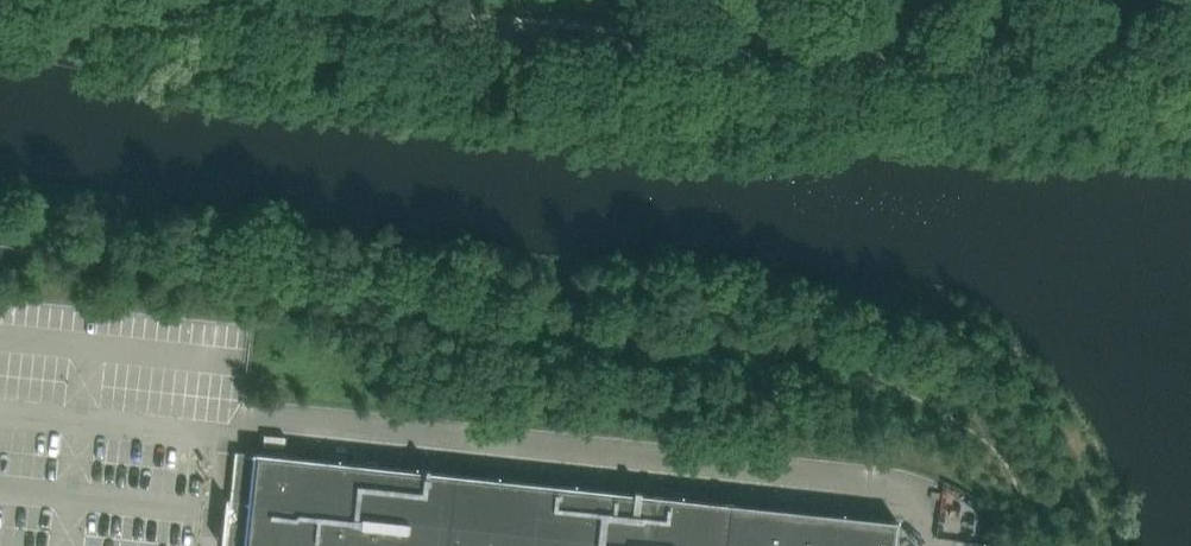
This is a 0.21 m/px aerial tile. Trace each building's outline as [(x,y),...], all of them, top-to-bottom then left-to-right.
[(874,519),(254,453),(254,454),(237,452),(227,545),(895,545),(898,522),(874,519)]
